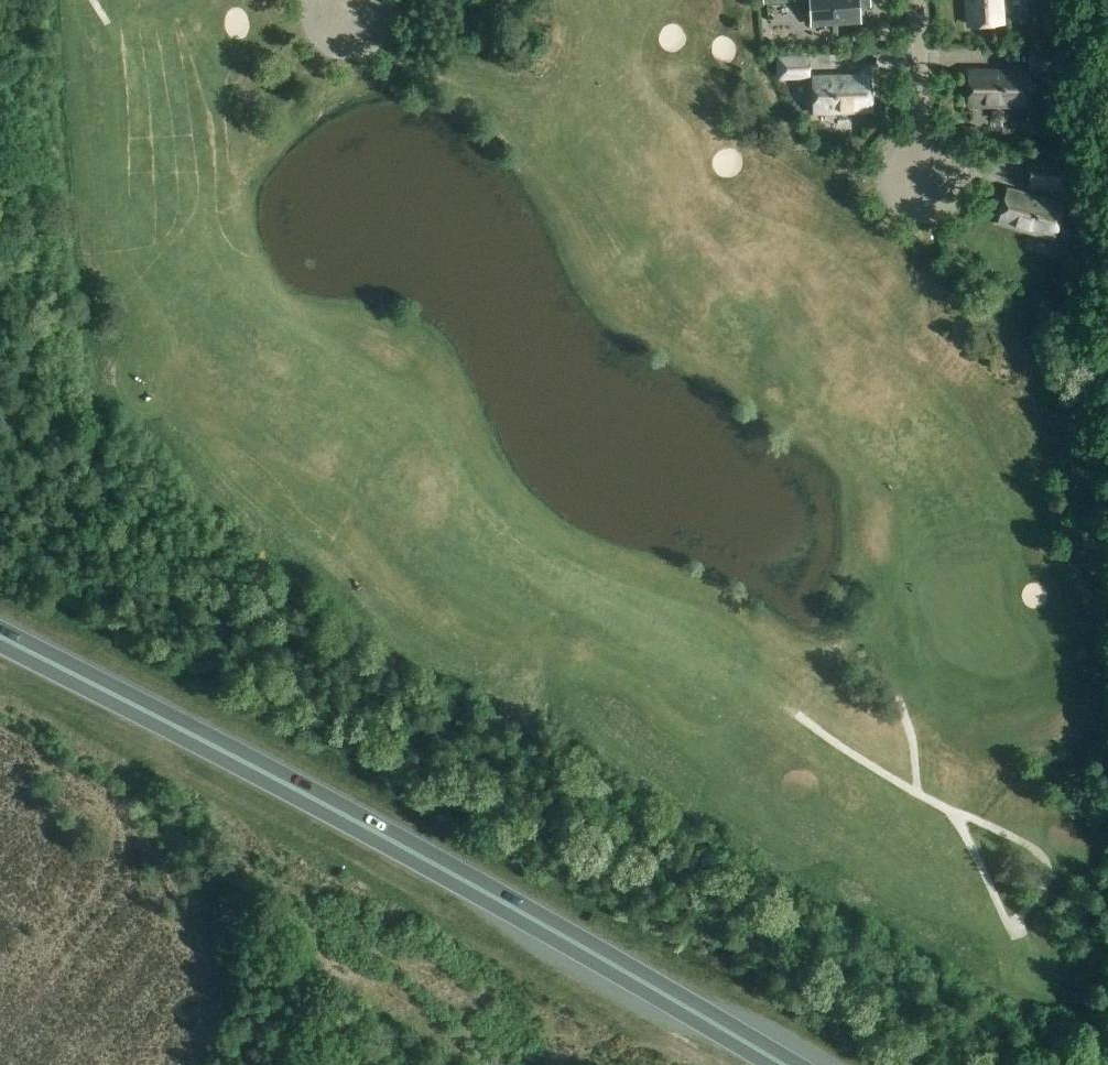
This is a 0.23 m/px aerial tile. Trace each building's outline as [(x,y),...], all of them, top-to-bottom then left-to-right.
[(813,23),(860,20),(859,5),(869,4),(869,0),(811,0),(813,23)] [(970,24),(1002,22),(1001,0),(968,0),(970,24)] [(1029,49),(1030,74),(1064,74),(1063,48),(1029,49)] [(776,55),(777,79),(810,79),(810,55),(776,55)] [(970,104),(1028,105),(1028,72),(970,71),(970,104)] [(870,109),(869,76),(814,78),(815,110),(870,109)] [(808,112),(808,124),(839,123),(839,110),(808,112)] [(806,114),(785,114),(785,125),(806,125),(806,114)] [(1028,190),(1065,192),(1067,161),(1030,159),(1028,190)] [(1062,205),(1009,190),(1000,221),(1053,236),(1062,205)]
